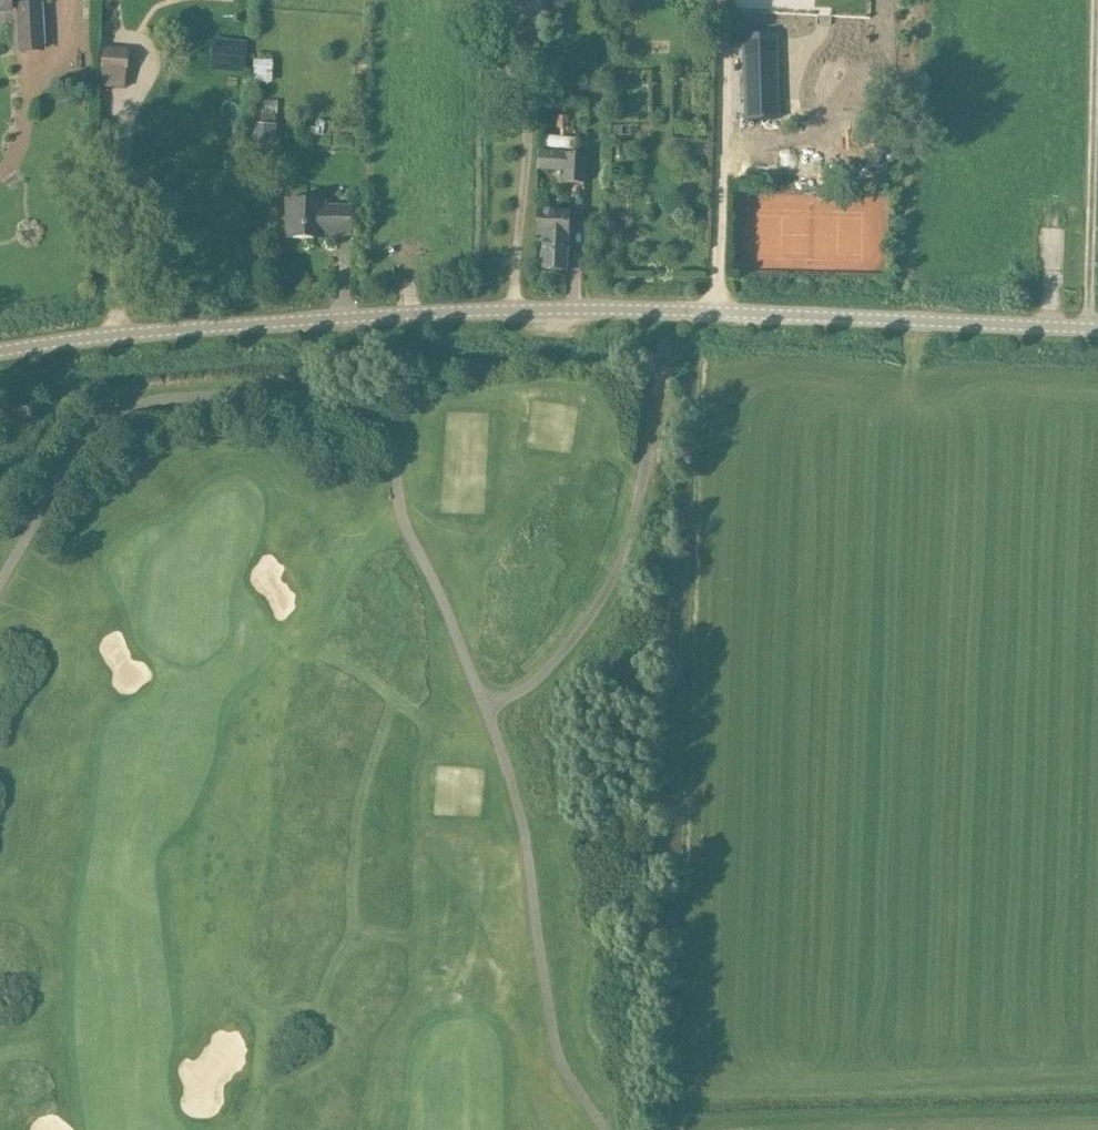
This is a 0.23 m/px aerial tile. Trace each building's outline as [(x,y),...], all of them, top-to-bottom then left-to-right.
[(11,0),(0,0),(0,11),(11,11),(11,0)] [(18,53),(45,52),(43,4),(16,5),(18,53)] [(779,119),(776,35),(742,36),(745,119),(779,119)] [(213,67),(244,70),(247,44),(216,41),(213,67)] [(121,84),(121,72),(127,72),(128,47),(100,46),(100,68),(95,67),(95,83),(121,84)] [(561,128),(560,137),(567,138),(568,117),(557,116),(556,128),(561,128)] [(251,151),(274,152),(275,125),(253,124),(251,151)] [(550,171),(552,152),(540,151),(539,170),(550,171)] [(562,183),(585,185),(586,154),(564,153),(562,183)] [(314,239),(315,234),(351,235),(352,207),(325,206),(325,201),(288,201),(287,238),(314,239)] [(567,270),(569,212),(538,211),(537,234),(543,235),(542,269),(567,270)]
